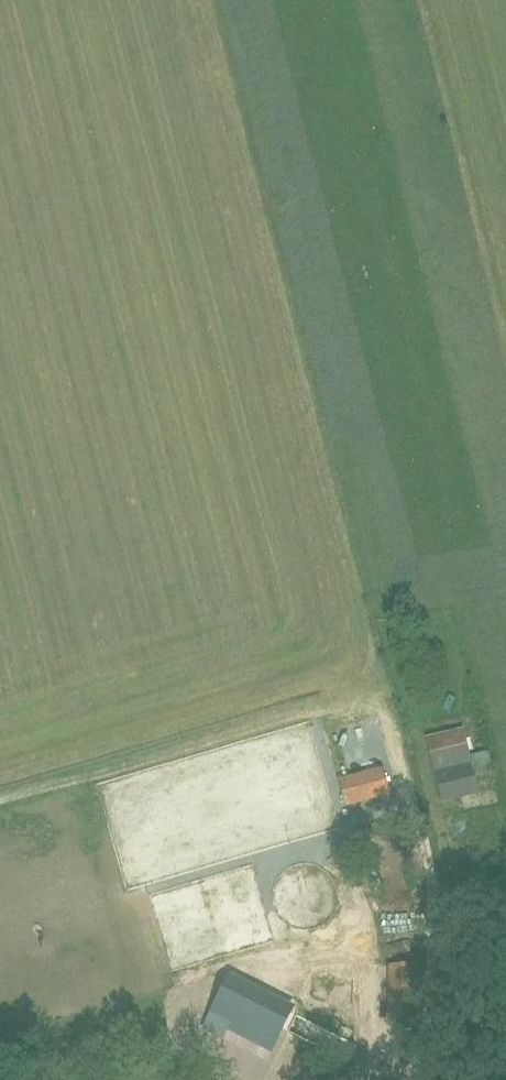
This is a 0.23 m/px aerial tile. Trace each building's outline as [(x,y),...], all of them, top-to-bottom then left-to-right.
[(480,794),(479,789),(463,728),(425,737),(441,804),(480,794)] [(482,779),(500,779),(500,763),(482,763),(482,779)] [(207,1021),(204,1026),(223,1036),(267,1058),(272,1048),(281,1030),(291,1011),(228,979),(207,1021)]
